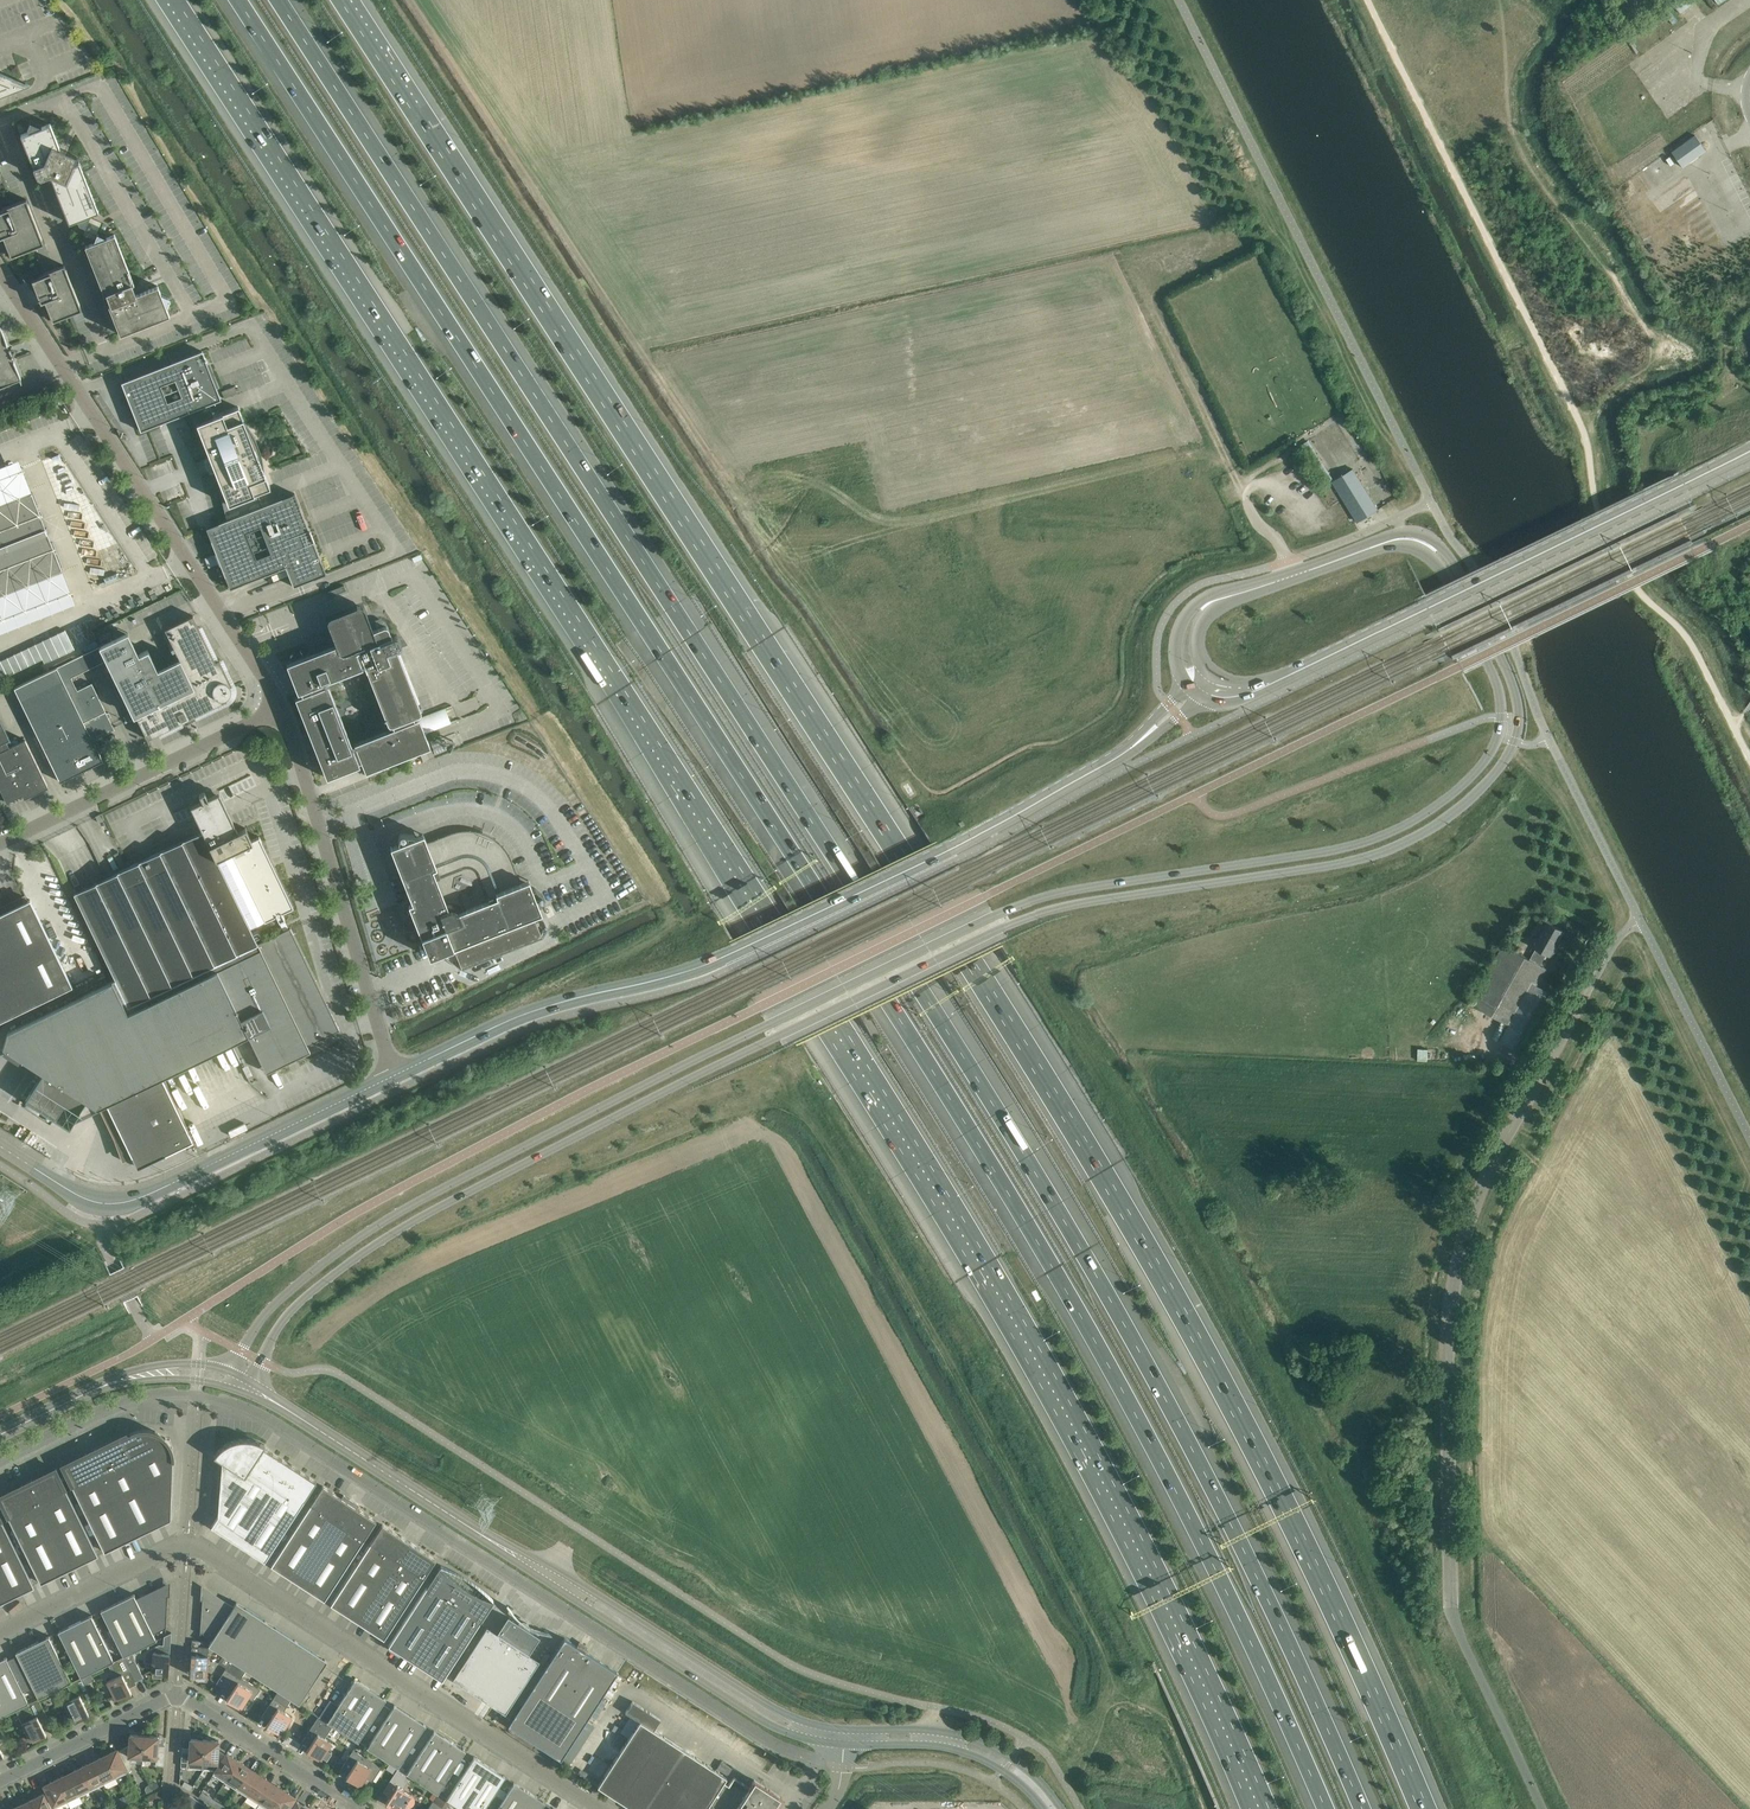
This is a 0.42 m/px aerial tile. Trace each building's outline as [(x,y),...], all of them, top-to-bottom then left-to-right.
[(1689,0),(1677,0),(1673,4),(1677,9),(1689,0)] [(23,87),(25,83),(0,72),(0,97),(23,87)] [(29,131),(20,135),(40,184),(52,179),(69,223),(77,220),(79,224),(85,226),(90,215),(98,211),(79,162),(73,165),(77,156),(60,148),(50,123),(41,126),(30,121),(27,127),(29,131)] [(1683,167),(1706,150),(1695,135),(1672,151),(1683,167)] [(3,237),(11,257),(31,249),(44,244),(26,199),(9,205),(0,209),(0,238),(3,237)] [(85,246),(104,295),(106,294),(110,304),(108,305),(120,334),(169,315),(166,307),(170,298),(161,294),(158,286),(136,294),(135,293),(140,291),(137,284),(132,286),(132,284),(134,283),(114,234),(106,237),(97,233),(93,242),(85,246)] [(40,277),(32,280),(38,296),(41,303),(45,301),(52,321),(69,315),(81,310),(64,265),(41,274),(39,275),(40,277)] [(19,379),(21,383),(21,382),(20,379),(21,378),(14,360),(13,361),(12,357),(13,356),(14,356),(13,355),(12,354),(12,353),(11,352),(11,351),(11,350),(11,349),(11,348),(10,348),(8,348),(7,345),(0,327),(0,387),(19,379)] [(202,351),(121,382),(125,393),(128,400),(125,401),(130,415),(133,413),(136,421),(140,431),(185,414),(209,404),(221,399),(216,387),(206,363),(202,351)] [(224,398),(237,393),(234,386),(222,391),(224,398)] [(215,475),(226,520),(262,505),(258,493),(270,488),(265,474),(264,474),(263,473),(264,473),(258,446),(244,422),(243,423),(243,421),(244,421),(238,407),(213,416),(209,404),(185,414),(207,454),(208,453),(216,475),(215,475)] [(1308,441),(1299,446),(1315,472),(1324,466),(1308,441)] [(1357,521),(1378,509),(1353,469),(1335,480),(1333,481),(1357,521)] [(62,569),(32,493),(0,505),(0,593),(62,569)] [(285,567),(289,576),(293,587),(326,574),(294,493),(262,505),(226,520),(206,528),(230,589),(285,567)] [(1209,529),(1210,517),(1193,514),(1192,526),(1209,529)] [(346,590),(344,585),(328,591),(330,597),(346,590)] [(328,623),(336,644),(326,648),(311,654),(286,664),(298,693),(301,692),(302,694),(295,697),(326,778),(360,765),(358,761),(361,760),(365,771),(430,746),(425,732),(419,719),(418,717),(415,718),(414,719),(413,716),(419,714),(420,712),(420,709),(396,649),(397,649),(397,648),(399,647),(401,645),(401,643),(398,636),(397,634),(394,635),(392,636),(392,635),(391,635),(388,627),(386,626),(384,625),(373,630),(370,622),(365,608),(363,606),(360,605),(357,605),(331,616),(328,617),(327,620),(328,623)] [(126,634),(102,645),(147,739),(150,738),(158,734),(159,733),(182,722),(183,721),(193,717),(194,716),(195,716),(226,700),(225,698),(226,698),(227,697),(228,697),(228,696),(229,696),(229,695),(230,694),(230,693),(230,692),(231,691),(231,690),(231,689),(231,688),(230,687),(230,686),(232,685),(220,661),(219,659),(216,661),(198,627),(194,618),(193,616),(193,615),(165,629),(179,659),(158,669),(148,649),(139,654),(128,632),(126,634)] [(0,661),(0,679),(43,659),(44,663),(59,656),(50,637),(0,661)] [(109,712),(106,713),(92,683),(77,690),(71,677),(106,660),(99,646),(14,688),(60,782),(103,761),(93,740),(114,729),(109,718),(111,716),(109,712)] [(10,740),(0,719),(0,789),(6,802),(22,795),(24,799),(48,787),(25,739),(9,747),(6,741),(10,740)] [(74,893),(73,894),(115,979),(121,991),(250,928),(276,916),(279,922),(285,919),(282,913),(293,907),(259,836),(251,840),(244,825),(236,828),(219,793),(207,798),(204,792),(199,795),(202,801),(190,806),(202,831),(128,867),(106,878),(74,893)] [(104,819),(101,814),(95,816),(98,822),(104,819)] [(429,957),(436,954),(457,946),(465,967),(542,937),(533,916),(541,913),(528,880),(520,883),(511,860),(497,840),(474,830),(450,833),(426,842),(423,834),(391,847),(412,903),(408,904),(421,936),(419,937),(418,939),(419,941),(420,943),(421,943),(423,943),(429,957)] [(72,986),(30,899),(0,914),(0,976),(18,1012),(72,986)] [(1564,930),(1548,921),(1538,938),(1535,937),(1531,944),(1537,948),(1530,959),(1504,944),(1471,1003),(1513,1027),(1546,968),(1540,965),(1546,953),(1550,955),(1553,949),(1556,950),(1561,941),(1558,940),(1564,930)] [(7,1031),(3,1047),(42,1073),(25,1099),(70,1127),(75,1119),(86,1101),(97,1108),(99,1107),(107,1103),(132,1156),(138,1168),(165,1154),(192,1141),(161,1077),(162,1077),(231,1043),(248,1035),(263,1067),(266,1073),(270,1071),(310,1051),(308,1046),(312,1044),(322,1039),(340,1030),(290,928),(258,944),(250,928),(121,991),(115,979),(7,1031)] [(18,1012),(0,976),(0,1021),(18,1012)] [(393,1018),(402,1016),(400,1010),(392,1012),(393,1018)] [(63,1468),(105,1552),(171,1519),(173,1461),(174,1461),(174,1460),(174,1455),(173,1450),(171,1445),(169,1441),(165,1438),(162,1434),(158,1432),(154,1430),(149,1429),(145,1429),(140,1429),(135,1430),(131,1432),(62,1466),(62,1467),(62,1468),(63,1468)] [(214,1455),(222,1461),(218,1516),(211,1526),(238,1544),(277,1483),(258,1470),(270,1451),(263,1447),(265,1445),(259,1442),(253,1440),(247,1439),(240,1439),(234,1440),(228,1443),(222,1446),(218,1450),(214,1455)] [(316,1481),(270,1451),(258,1470),(277,1483),(238,1544),(265,1561),(316,1481)] [(57,1471),(57,1470),(57,1469),(56,1469),(0,1496),(0,1500),(41,1583),(98,1555),(57,1471)] [(324,1600),(376,1520),(357,1508),(359,1505),(343,1495),(341,1498),(322,1485),(270,1565),(324,1600)] [(0,1517),(0,1603),(34,1586),(0,1517)] [(330,1604),(384,1639),(436,1559),(382,1524),(330,1604)] [(440,1565),(388,1645),(442,1680),(494,1600),(493,1599),(484,1591),(474,1583),(463,1576),(452,1570),(441,1566),(441,1565),(440,1565)] [(134,1595),(135,1594),(134,1594),(101,1610),(123,1656),(157,1639),(156,1639),(153,1634),(165,1628),(165,1630),(166,1630),(167,1596),(168,1586),(137,1601),(134,1595)] [(223,1654),(231,1659),(238,1664),(279,1690),(292,1699),(299,1703),(327,1660),(236,1602),(232,1608),(204,1589),(203,1600),(202,1599),(200,1634),(212,1639),(208,1645),(223,1654)] [(92,1615),(58,1631),(81,1677),(109,1663),(114,1660),(113,1660),(91,1616),(92,1615)] [(505,1713),(539,1662),(539,1661),(529,1654),(540,1637),(529,1630),(529,1629),(530,1628),(529,1627),(529,1626),(529,1625),(528,1624),(527,1623),(526,1622),(524,1626),(508,1616),(497,1633),(486,1626),(452,1679),(505,1713)] [(154,1671),(154,1676),(162,1677),(162,1673),(168,1674),(171,1632),(164,1636),(163,1644),(159,1644),(145,1651),(144,1662),(152,1663),(152,1671),(154,1671)] [(15,1652),(38,1698),(67,1684),(72,1681),(71,1681),(49,1636),(50,1636),(49,1635),(15,1652)] [(579,1730),(617,1672),(585,1651),(587,1648),(578,1642),(576,1645),(564,1637),(527,1696),(579,1730)] [(199,1647),(198,1647),(199,1641),(192,1640),(190,1675),(196,1675),(196,1679),(204,1679),(204,1674),(206,1675),(208,1656),(209,1656),(209,1655),(208,1655),(208,1647),(199,1646),(199,1647)] [(223,1654),(218,1662),(226,1667),(231,1659),(223,1654)] [(118,1697),(118,1698),(131,1692),(128,1686),(136,1682),(135,1681),(127,1664),(123,1656),(114,1660),(109,1663),(113,1671),(116,1676),(107,1681),(108,1681),(115,1698),(118,1697)] [(29,1702),(28,1702),(6,1658),(7,1657),(0,1660),(0,1717),(29,1702)] [(226,1667),(216,1683),(223,1688),(238,1664),(231,1659),(226,1667)] [(135,1660),(127,1664),(135,1681),(143,1677),(142,1675),(135,1660)] [(246,1669),(238,1664),(223,1688),(222,1690),(229,1695),(228,1697),(226,1698),(230,1701),(238,1706),(239,1705),(241,1707),(247,1697),(252,1700),(260,1689),(241,1677),(246,1669)] [(65,1704),(62,1705),(66,1712),(68,1711),(72,1718),(72,1719),(74,1718),(75,1719),(84,1715),(88,1713),(87,1711),(85,1706),(93,1702),(85,1685),(81,1677),(72,1681),(67,1684),(73,1697),(64,1702),(65,1704)] [(358,1742),(382,1704),(386,1699),(354,1678),(354,1679),(355,1679),(328,1721),(327,1720),(327,1721),(333,1725),(358,1742)] [(292,1699),(279,1690),(261,1716),(268,1721),(266,1724),(278,1732),(279,1731),(281,1733),(291,1717),(292,1718),(292,1717),(283,1711),(292,1699)] [(33,1740),(46,1734),(44,1730),(52,1726),(38,1698),(29,1702),(15,1710),(17,1709),(23,1722),(22,1722),(28,1734),(22,1737),(24,1741),(30,1738),(30,1740),(33,1739),(33,1740)] [(597,1786),(611,1795),(620,1801),(633,1808),(772,1808),(780,1797),(780,1796),(760,1784),(754,1779),(749,1787),(734,1777),(731,1781),(729,1785),(723,1781),(726,1777),(654,1730),(661,1719),(632,1701),(625,1712),(631,1716),(639,1721),(629,1738),(600,1781),(597,1786)] [(103,1702),(97,1705),(100,1711),(106,1707),(103,1702)] [(398,1767),(422,1730),(426,1725),(394,1704),(394,1705),(391,1710),(367,1747),(367,1746),(366,1747),(397,1767),(398,1767)] [(313,1724),(301,1742),(308,1747),(307,1748),(306,1750),(310,1753),(318,1758),(319,1757),(321,1758),(331,1743),(332,1742),(326,1739),(325,1738),(333,1725),(327,1721),(318,1716),(313,1724)] [(9,1746),(0,1728),(0,1756),(3,1754),(1,1750),(9,1746)] [(410,1776),(438,1793),(465,1750),(434,1730),(433,1731),(434,1731),(407,1773),(407,1772),(406,1773),(410,1776)] [(118,1750),(119,1753),(128,1771),(130,1770),(131,1755),(144,1756),(144,1735),(130,1734),(129,1745),(118,1750)] [(158,1736),(144,1735),(144,1756),(156,1757),(155,1765),(163,1765),(165,1746),(158,1745),(159,1738),(157,1738),(158,1736)] [(200,1768),(203,1763),(205,1739),(191,1738),(191,1741),(189,1740),(189,1747),(182,1747),(181,1767),(200,1768)] [(216,1769),(224,1757),(225,1755),(218,1750),(218,1740),(205,1739),(203,1763),(200,1768),(216,1769)] [(117,1749),(111,1752),(105,1755),(116,1777),(128,1771),(119,1753),(118,1750),(117,1749)] [(341,1768),(348,1772),(346,1776),(358,1784),(358,1783),(360,1784),(365,1777),(372,1781),(381,1767),(353,1749),(341,1768)] [(322,1757),(327,1760),(331,1753),(326,1750),(322,1757)] [(238,1760),(232,1756),(227,1753),(225,1755),(224,1757),(216,1769),(213,1774),(224,1781),(238,1760)] [(93,1761),(95,1766),(104,1783),(116,1777),(105,1755),(93,1761)] [(502,1782),(505,1776),(474,1756),(473,1757),(474,1757),(447,1798),(446,1798),(446,1799),(447,1799),(462,1808),(484,1808),(502,1782)] [(250,1768),(238,1760),(224,1781),(236,1789),(247,1772),(250,1768)] [(93,1761),(80,1767),(92,1790),(104,1783),(95,1766),(93,1761)] [(717,1768),(728,1775),(732,1769),(721,1761),(717,1768)] [(92,1790),(80,1767),(68,1773),(79,1796),(92,1790)] [(383,1791),(390,1795),(387,1800),(385,1802),(389,1805),(396,1808),(398,1808),(399,1808),(401,1808),(403,1806),(404,1806),(404,1807),(405,1807),(406,1807),(407,1808),(408,1808),(409,1808),(409,1807),(410,1807),(411,1807),(412,1806),(413,1806),(413,1805),(414,1805),(414,1804),(414,1803),(415,1803),(415,1802),(415,1801),(415,1800),(415,1799),(415,1798),(414,1798),(414,1797),(414,1796),(413,1795),(412,1795),(412,1794),(411,1794),(402,1788),(410,1776),(406,1773),(398,1767),(397,1767),(383,1791)] [(250,1768),(247,1772),(236,1789),(247,1796),(261,1775),(250,1768)] [(68,1773),(56,1779),(67,1802),(79,1796),(68,1773)] [(258,1803),(269,1787),(272,1782),(261,1775),(247,1796),(258,1803)] [(44,1785),(55,1808),(67,1802),(56,1779),(50,1782),(44,1785)] [(269,1787),(258,1803),(267,1808),(271,1808),(283,1790),(272,1782),(269,1787)] [(484,1808),(540,1808),(541,1807),(545,1802),(513,1782),(514,1783),(511,1787),(507,1793),(503,1799),(494,1793),(484,1808)] [(271,1808),(287,1808),(292,1802),(295,1797),(283,1790),(271,1808)] [(132,1792),(125,1796),(128,1801),(135,1798),(132,1792)] [(31,1799),(36,1808),(52,1808),(44,1793),(31,1799)] [(446,1799),(438,1793),(427,1808),(445,1808),(442,1807),(447,1799),(446,1799)] [(214,1798),(207,1794),(204,1800),(210,1804),(214,1798)] [(121,1805),(128,1801),(125,1796),(118,1799),(121,1805)] [(217,1808),(220,1802),(214,1798),(210,1804),(217,1808)] [(21,1808),(36,1808),(31,1799),(19,1805),(21,1808)] [(309,1808),(297,1801),(292,1808),(308,1808),(309,1808)]
